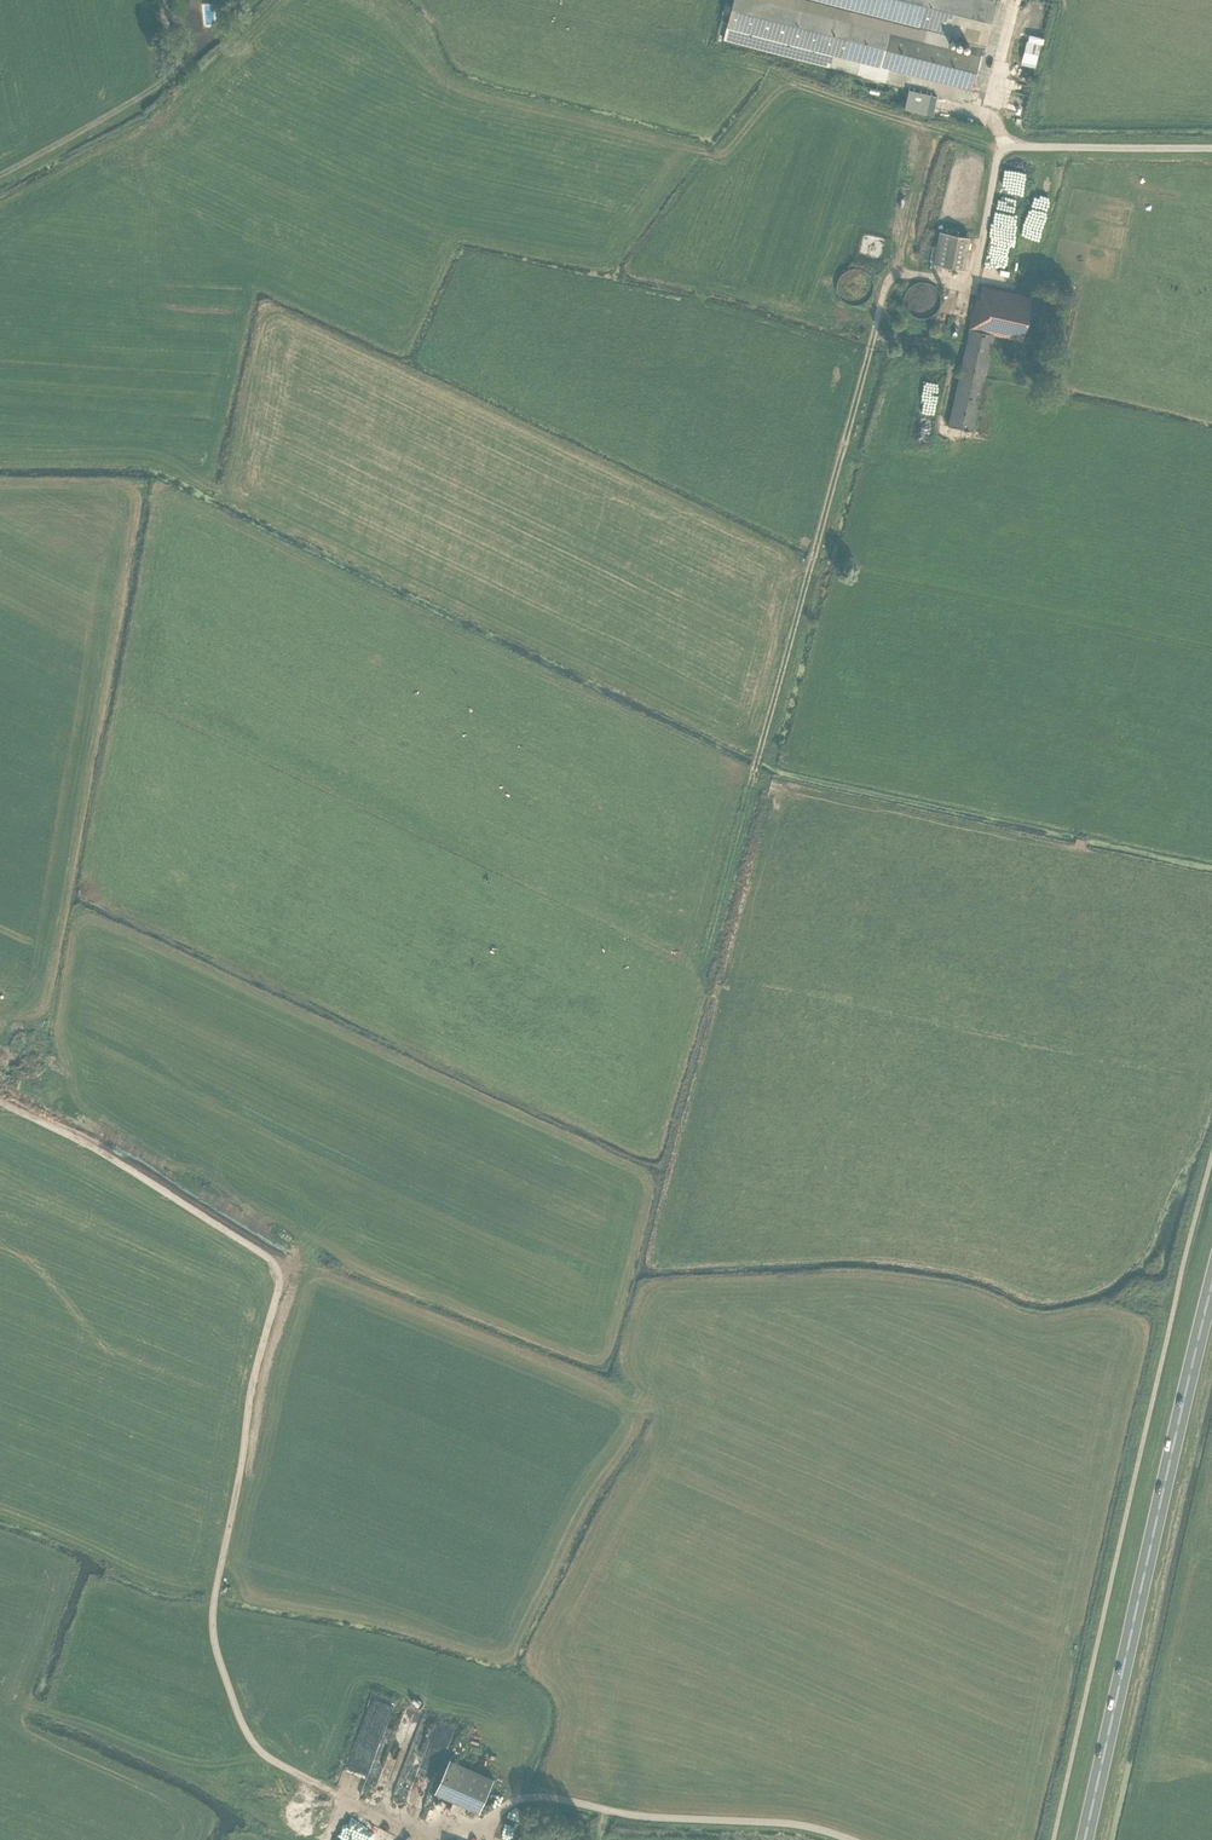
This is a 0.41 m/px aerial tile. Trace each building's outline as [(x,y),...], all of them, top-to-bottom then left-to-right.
[(220,20),(218,0),(197,0),(199,22),(220,20)] [(726,26),(723,39),(859,75),(856,84),(883,91),(885,81),(962,102),(963,99),(968,100),(971,89),(981,54),(983,55),(997,0),(733,0),(726,26)] [(1038,61),(1043,30),(1027,28),(1023,59),(1038,61)] [(940,231),(934,264),(963,269),(969,237),(940,231)] [(1002,268),(1003,242),(988,241),(986,267),(1002,268)] [(979,298),(975,297),(948,427),(973,432),(994,334),(1034,343),(1044,300),(982,286),(979,298)] [(24,1048),(31,1030),(25,1028),(18,1046),(24,1048)] [(479,1811),(494,1778),(450,1758),(435,1791),(479,1811)] [(341,1834),(333,1832),(331,1839),(339,1839),(341,1834)]
